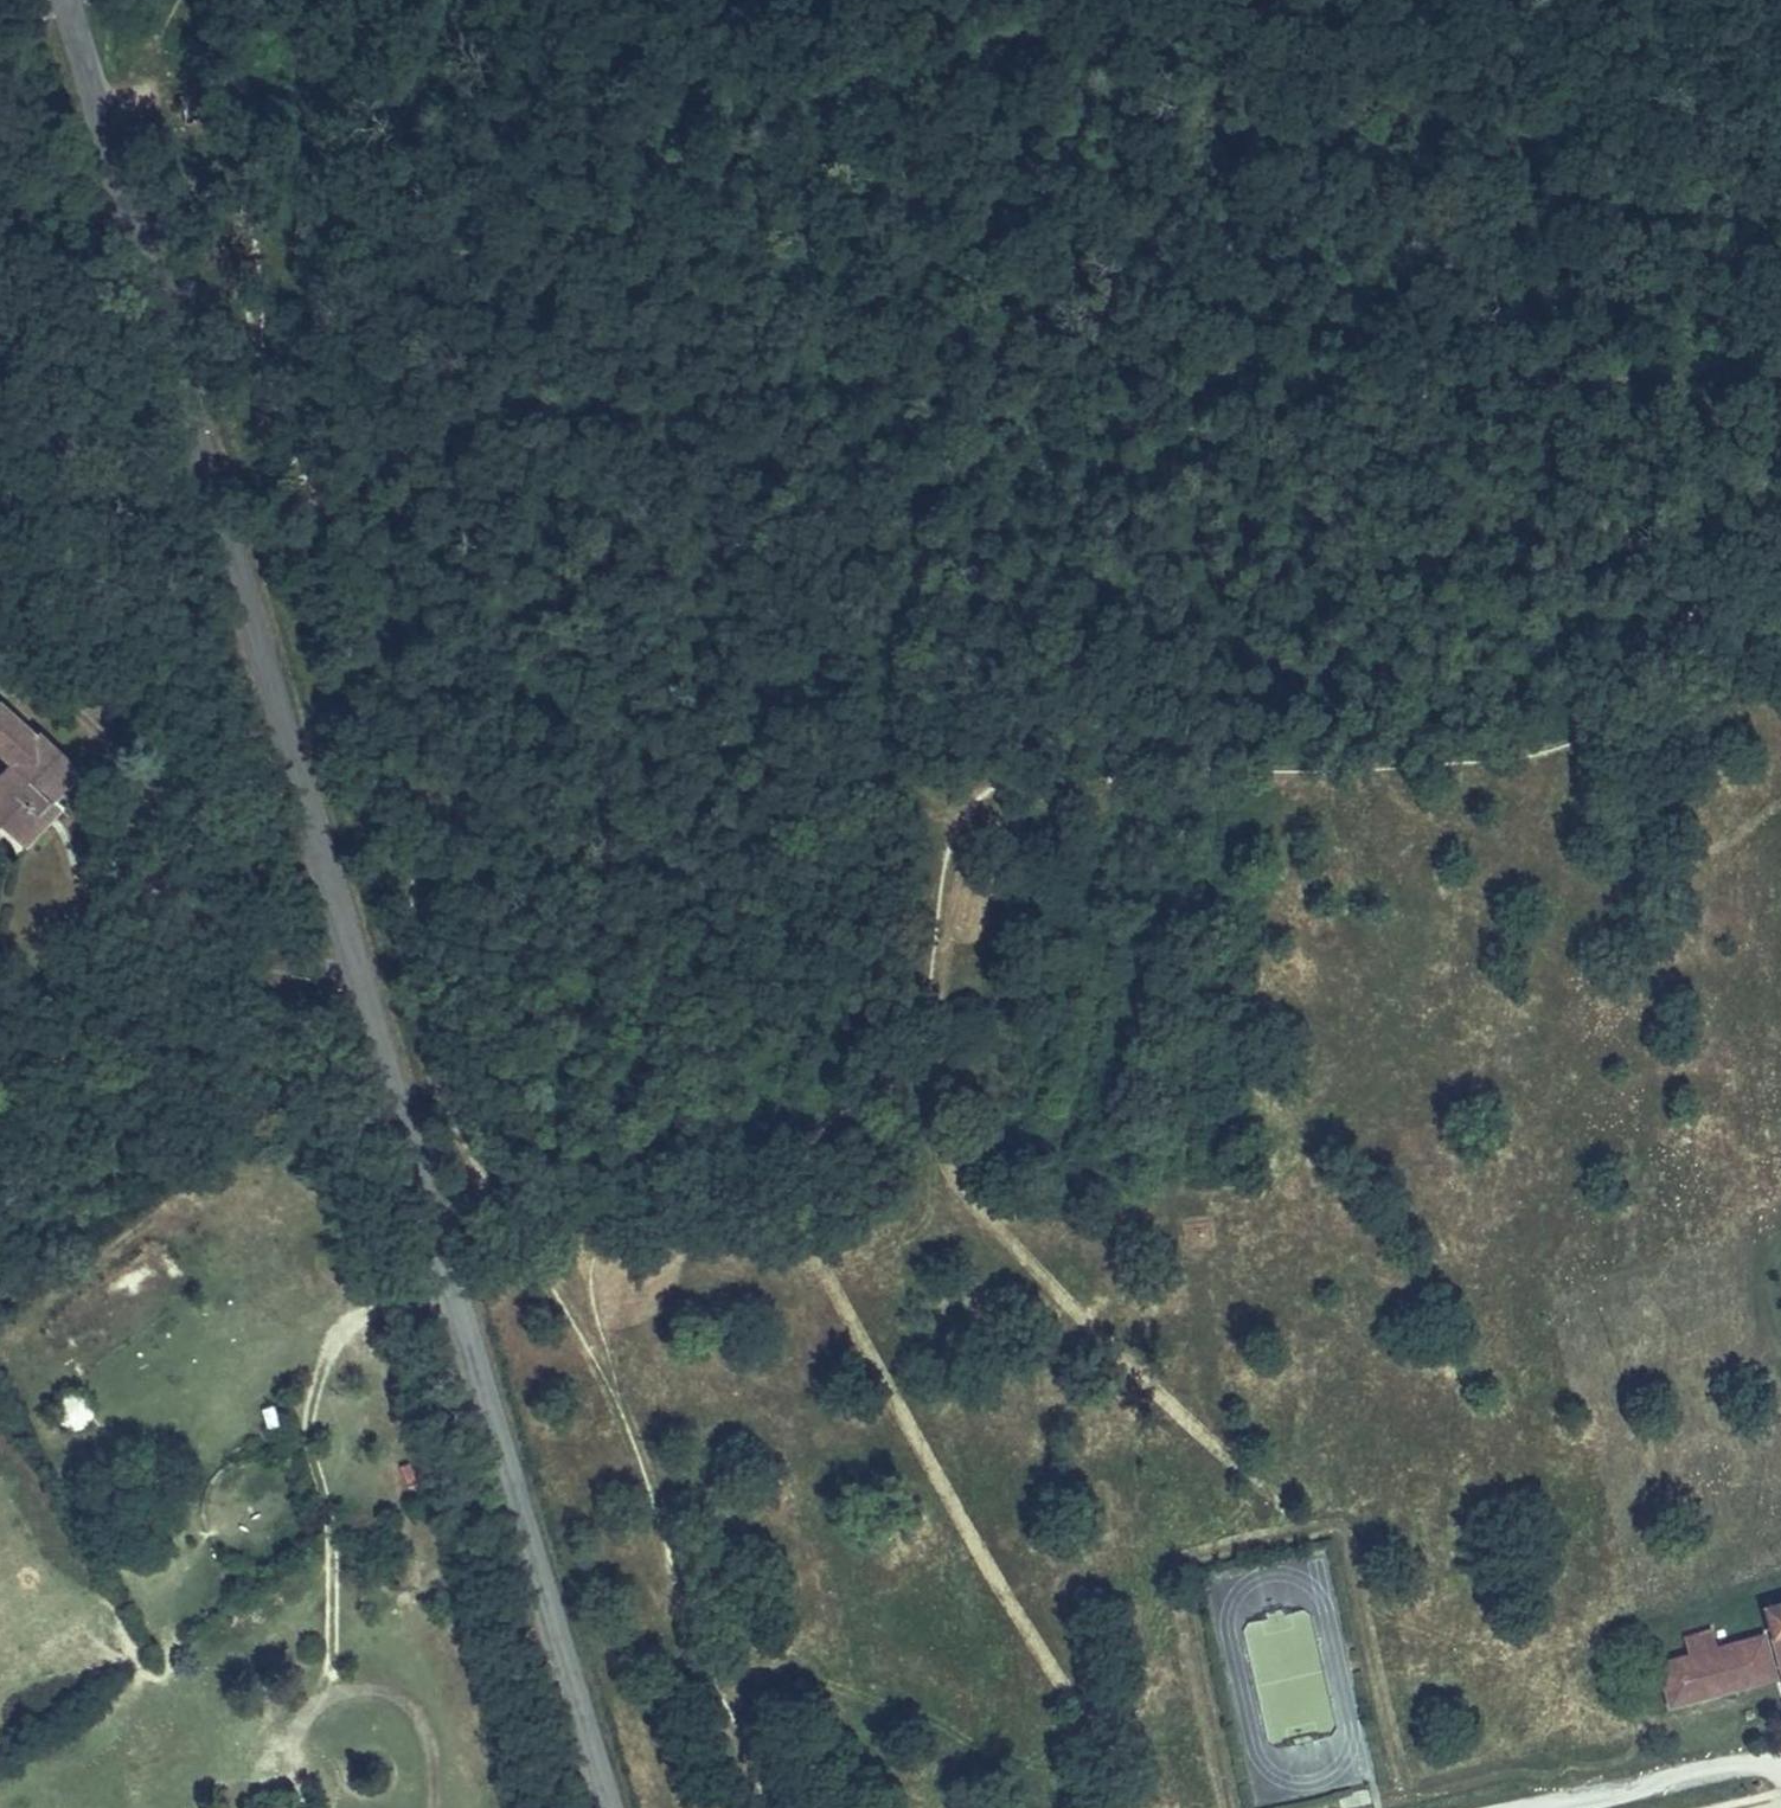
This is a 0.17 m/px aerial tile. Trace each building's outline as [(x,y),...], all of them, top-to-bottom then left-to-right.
[(21,839),(56,805),(56,804),(85,775),(50,740),(44,746),(7,708),(0,714),(0,750),(21,770),(6,785),(0,791),(0,819),(10,829),(21,839)] [(21,839),(31,849),(70,818),(56,804),(56,805),(21,839)] [(10,829),(0,819),(0,840),(10,829)] [(1780,1661),(1780,1605),(1767,1609),(1780,1661)] [(1691,1657),(1660,1665),(1671,1705),(1775,1676),(1764,1636),(1715,1650),(1710,1631),(1686,1638),(1691,1657)]
